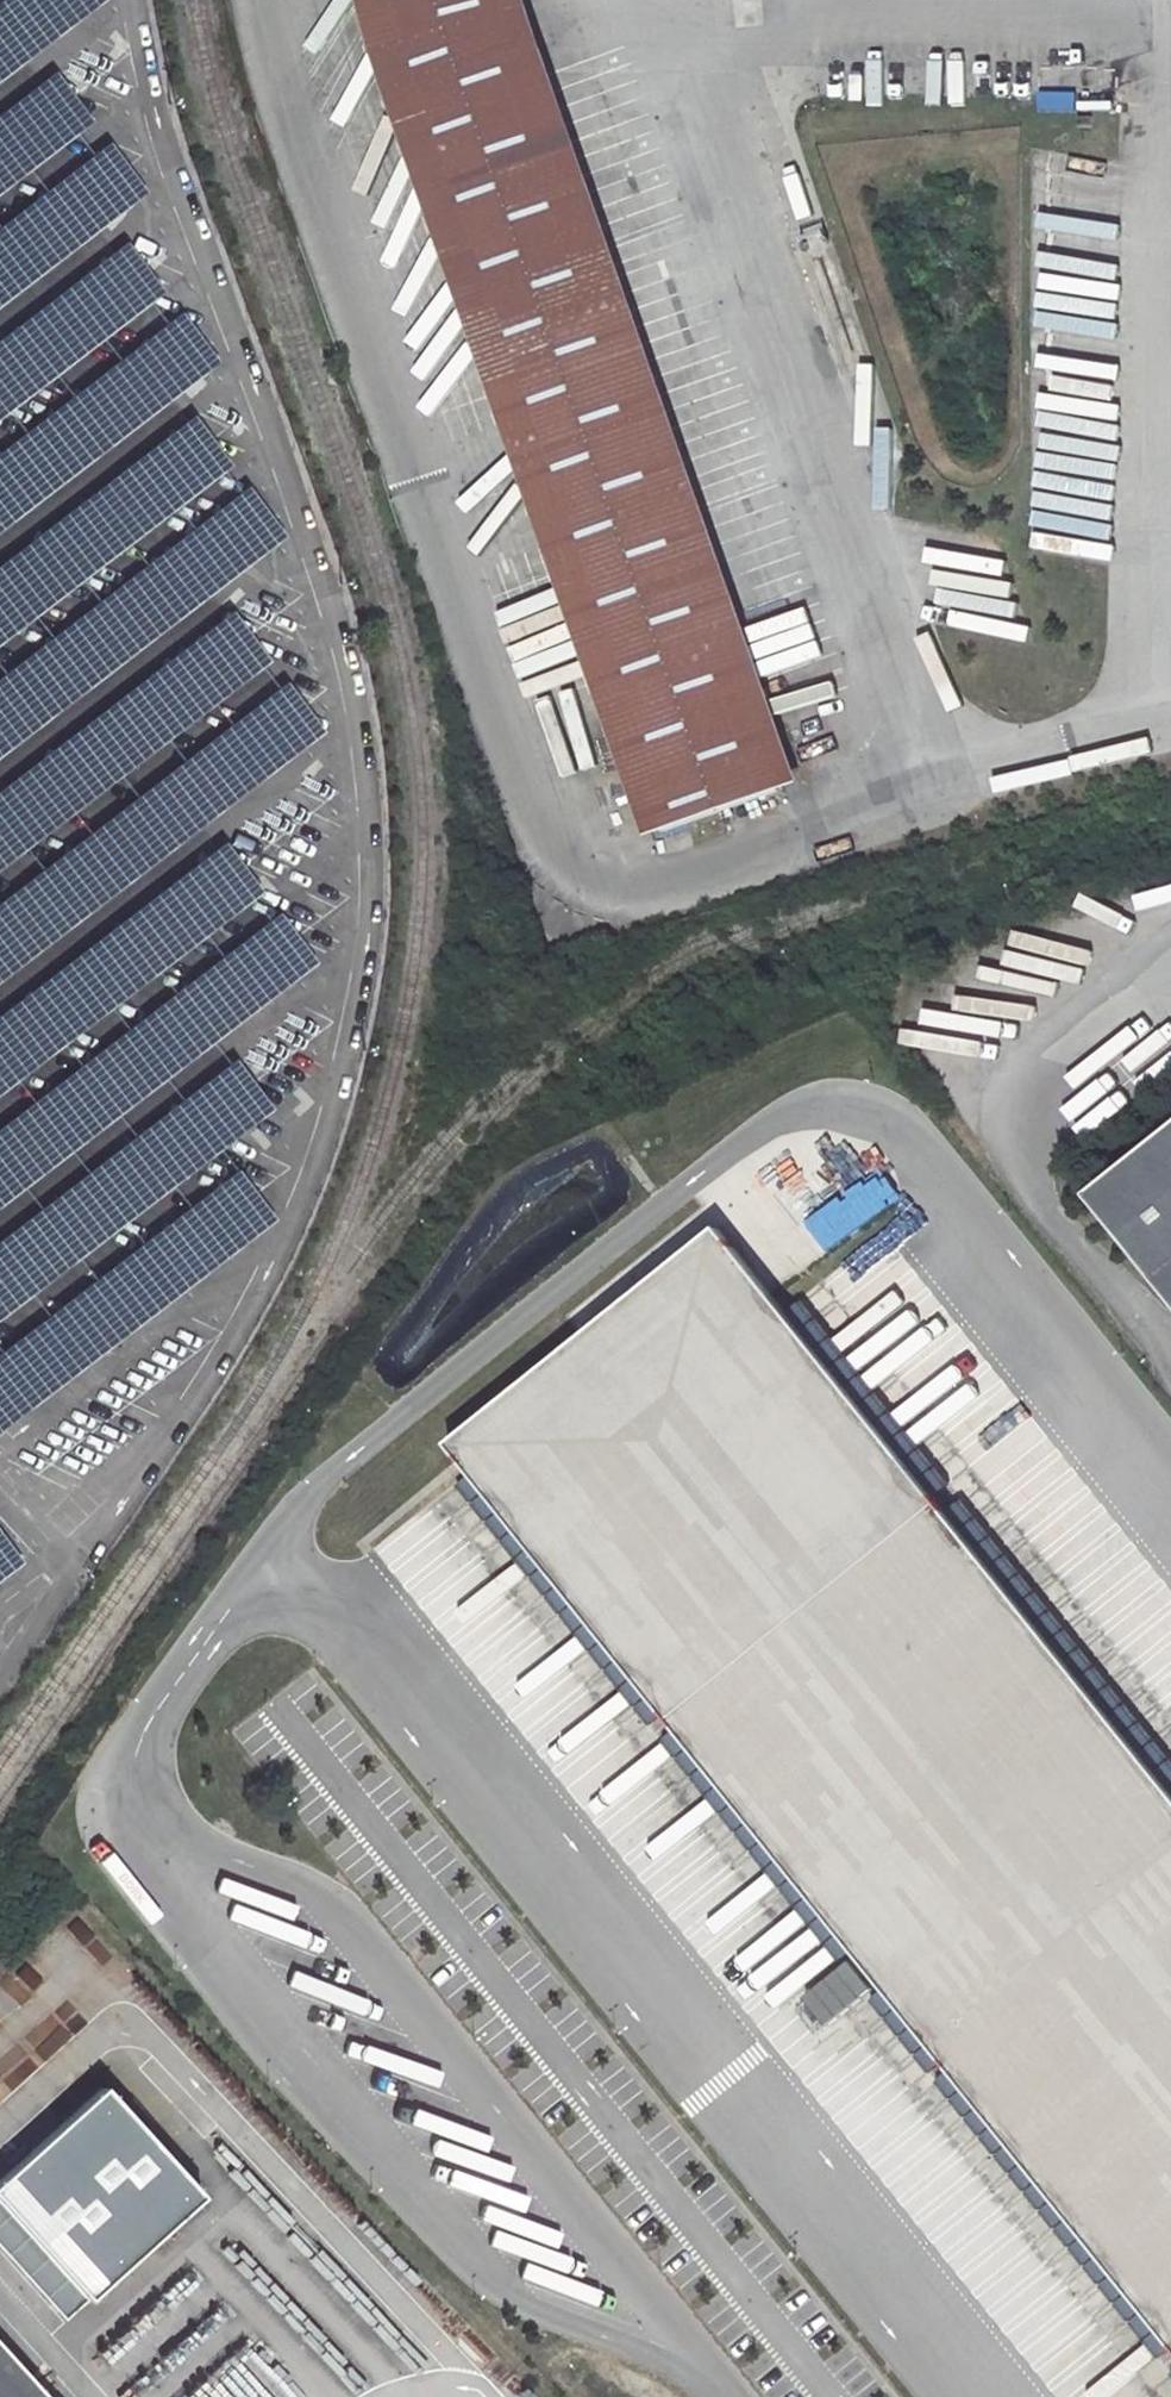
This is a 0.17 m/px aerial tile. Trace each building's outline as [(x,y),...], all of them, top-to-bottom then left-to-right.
[(385,33),(392,55),(661,823),(784,779),(514,3),(513,0),(377,0),(385,33)] [(1091,1199),(1170,1299),(1170,1132),(1091,1199)] [(720,1232),(455,1442),(595,1617),(580,1629),(988,2141),(928,2189),(947,2212),(1006,2165),(1170,2373),(1170,1798),(720,1232)] [(0,2183),(0,2200),(80,2294),(196,2195),(108,2092),(0,2183)] [(0,2347),(0,2396),(45,2396),(0,2347)]
